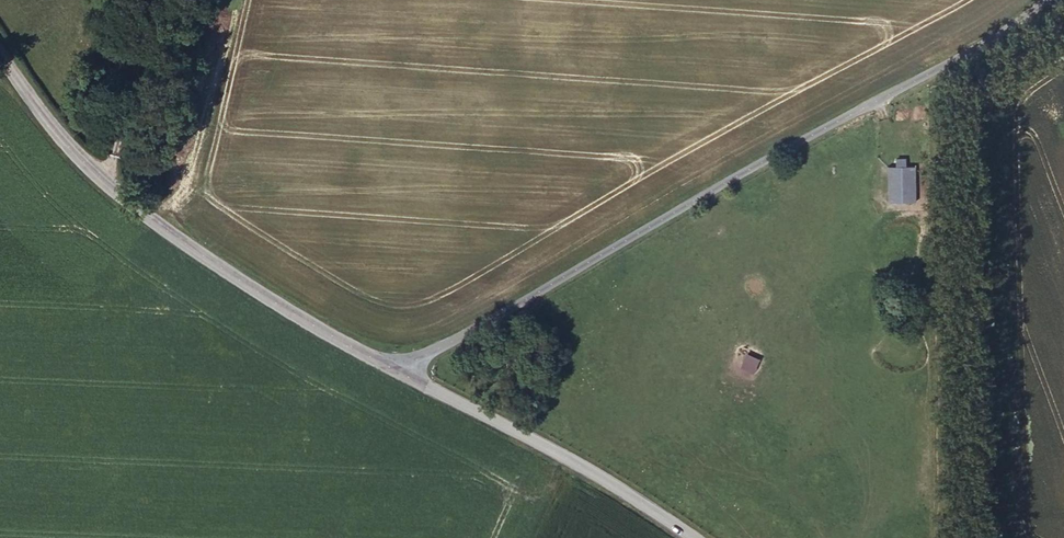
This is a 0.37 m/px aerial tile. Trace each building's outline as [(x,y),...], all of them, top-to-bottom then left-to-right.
[(915,163),(888,163),(888,198),(915,199),(915,163)] [(754,373),(761,358),(746,352),(740,366),(754,373)]
